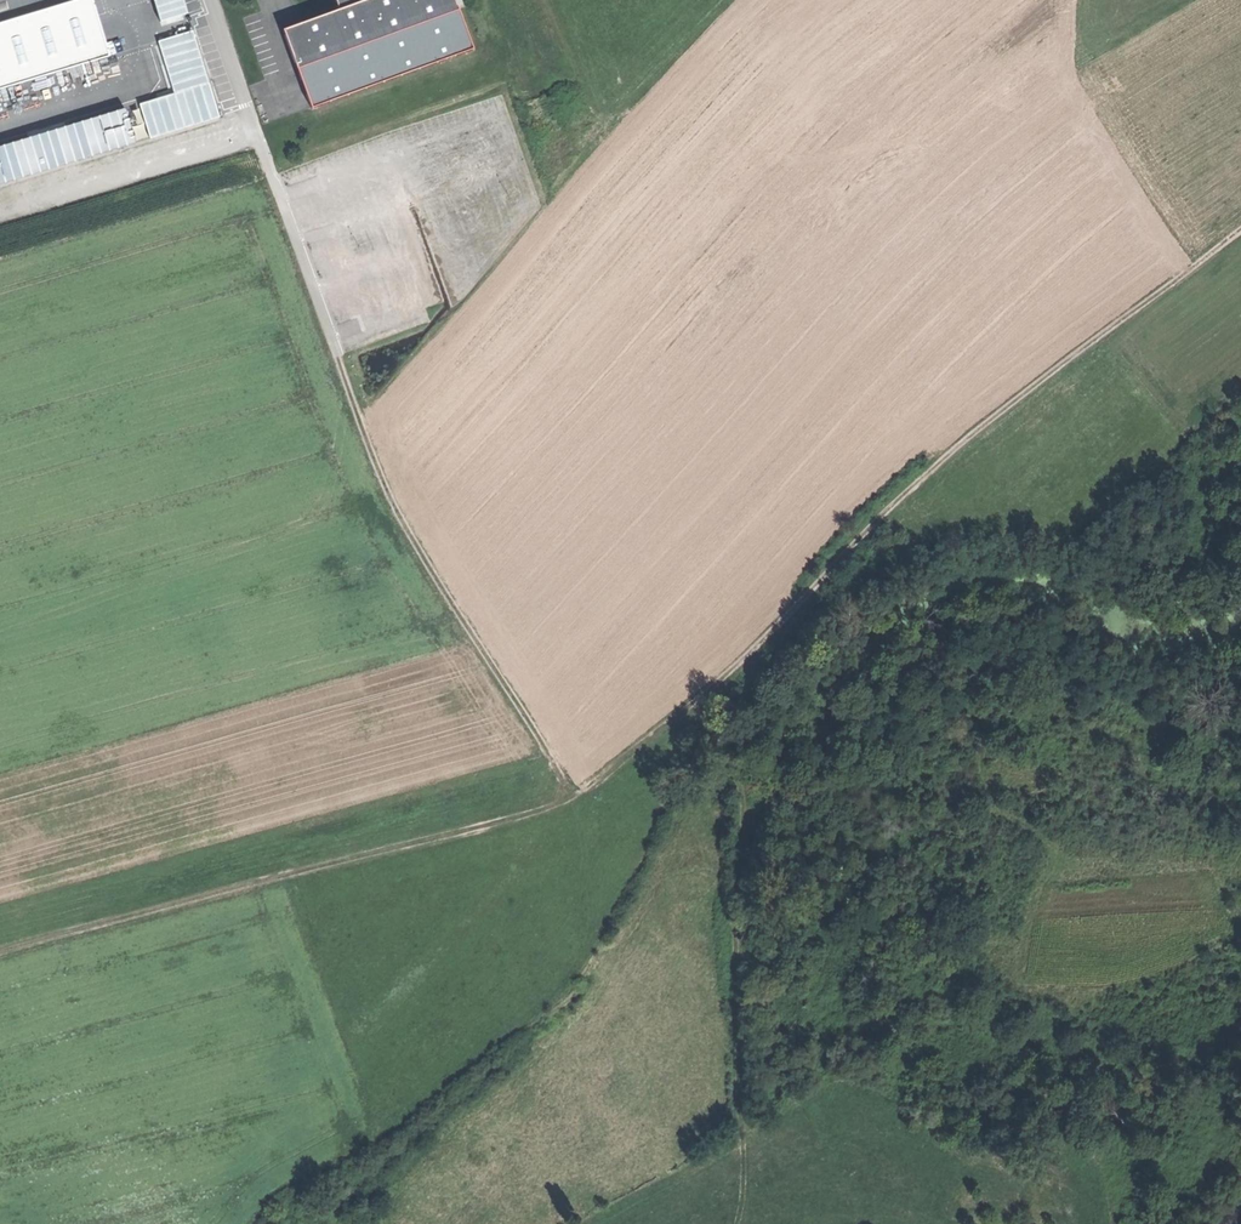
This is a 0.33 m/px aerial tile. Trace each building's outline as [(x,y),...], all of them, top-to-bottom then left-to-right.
[(109,54),(92,0),(36,0),(0,11),(0,88),(109,54)] [(36,0),(0,0),(0,11),(36,0)] [(163,23),(190,15),(185,0),(156,0),(163,23)] [(338,6),(282,27),(309,104),(471,47),(455,0),(336,0),(338,6)] [(141,103),(152,139),(221,118),(194,31),(160,41),(176,92),(141,103)] [(0,142),(0,181),(150,139),(140,104),(0,142)]
